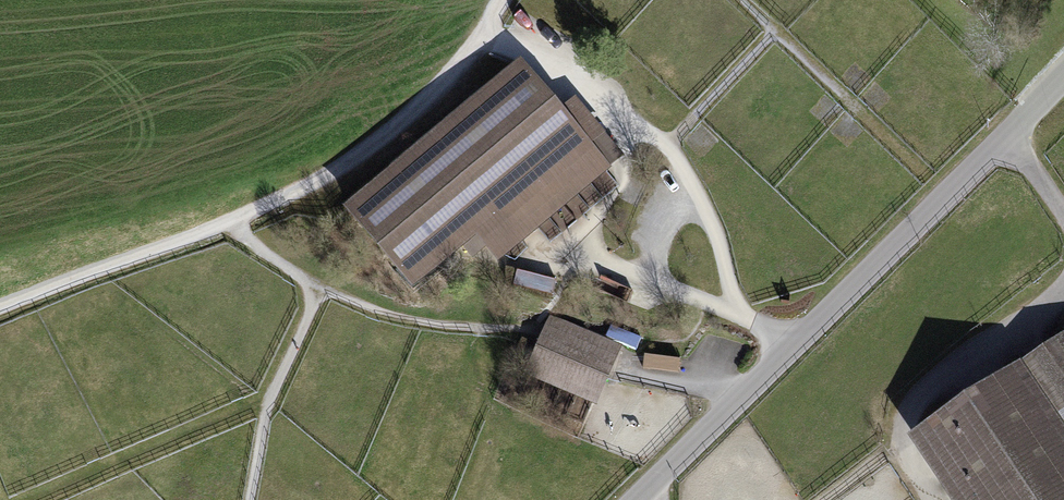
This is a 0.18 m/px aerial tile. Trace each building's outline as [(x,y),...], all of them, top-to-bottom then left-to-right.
[(519,59),(340,208),(410,291),(462,248),(471,259),(485,248),(497,263),(610,168),(519,59)] [(519,274),(517,286),(554,294),(557,282),(519,274)] [(622,346),(550,315),(524,376),(597,406),(622,346)] [(907,439),(948,499),(1063,499),(1063,335),(907,439)] [(647,358),(646,373),(681,375),(682,360),(647,358)]
